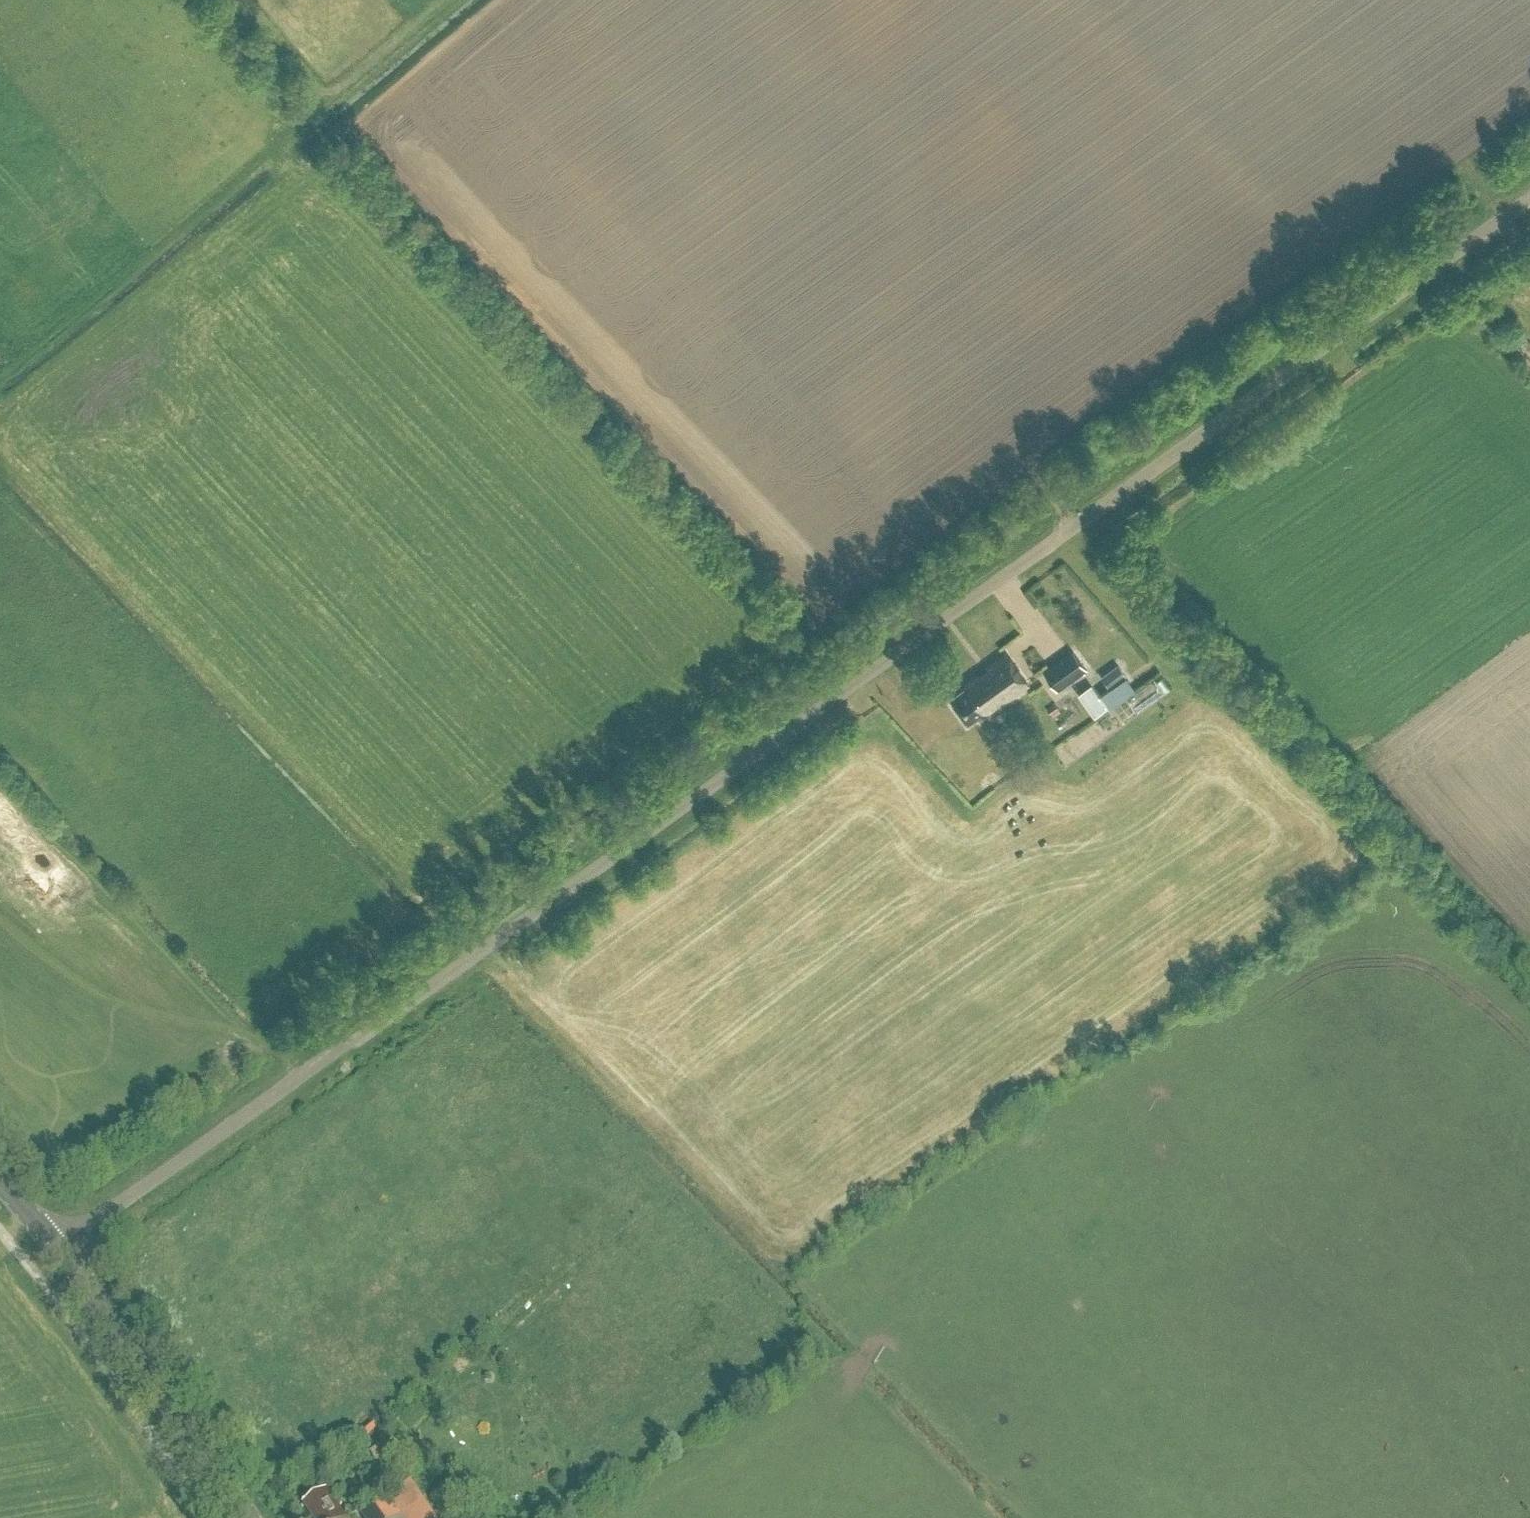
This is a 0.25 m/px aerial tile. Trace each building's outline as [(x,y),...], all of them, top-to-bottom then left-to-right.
[(1072,649),(1044,669),(1057,688),(1085,668),(1072,649)] [(965,685),(950,696),(967,720),(978,712),(980,715),(1019,687),(1027,681),(1004,650),(983,666),(985,669),(979,674),(977,671),(962,681),(965,685)] [(1118,662),(1101,674),(1109,686),(1110,685),(1125,674),(1126,673),(1118,662)] [(1098,679),(1091,684),(1096,690),(1102,686),(1098,679)] [(1055,702),(1046,708),(1050,713),(1051,712),(1058,707),(1055,702)] [(375,1431),(370,1424),(354,1436),(360,1443),(375,1431)] [(361,1517),(431,1517),(407,1484),(360,1517),(361,1517)] [(327,1494),(302,1511),(306,1517),(343,1517),(327,1494)] [(272,1517),(285,1517),(280,1507),(269,1512),(272,1517)]
